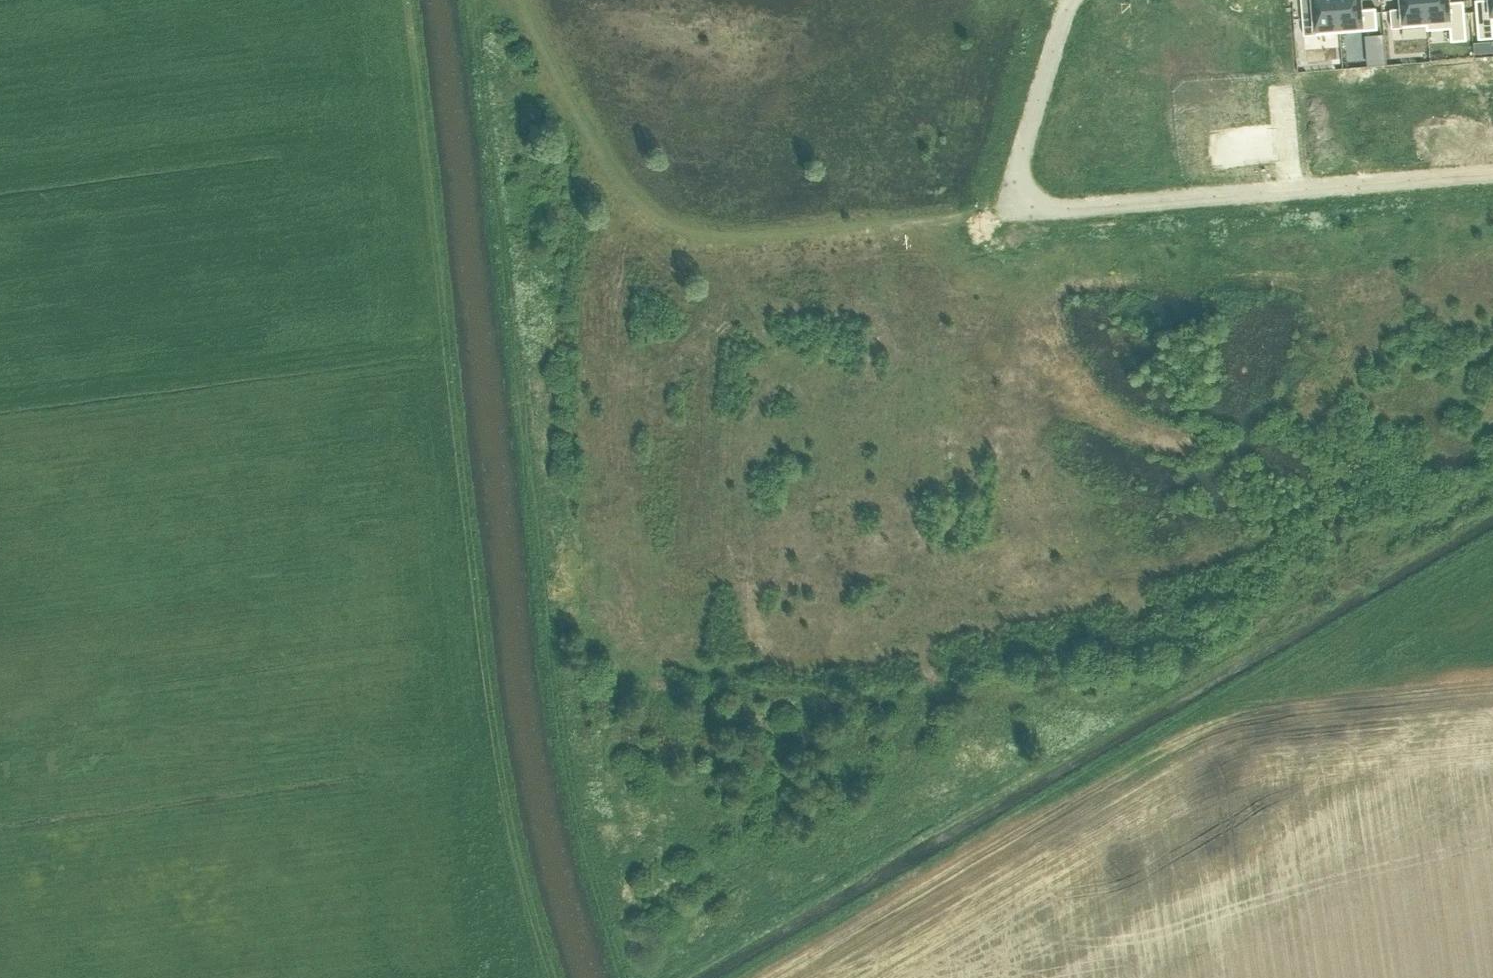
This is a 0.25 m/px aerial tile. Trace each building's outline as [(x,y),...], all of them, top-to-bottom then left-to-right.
[(1303,16),(1305,35),(1341,32),(1338,0),(1314,0),(1315,15),(1303,16)] [(1341,32),(1379,29),(1377,8),(1363,9),(1362,0),(1338,0),(1341,32)] [(1391,9),(1393,28),(1427,25),(1428,25),(1426,0),(1402,0),(1403,8),(1391,9)] [(1428,25),(1427,25),(1428,30),(1451,28),(1452,41),(1468,40),(1465,1),(1450,2),(1450,0),(1426,0),(1428,25)] [(1479,39),(1492,38),(1492,0),(1476,0),(1479,39)] [(1368,52),(1384,51),(1383,35),(1367,36),(1368,52)] [(1476,53),(1486,52),(1485,42),(1475,43),(1476,53)] [(1219,163),(1211,164),(1212,165),(1269,160),(1268,155),(1278,155),(1276,129),(1216,134),(1219,163)]
